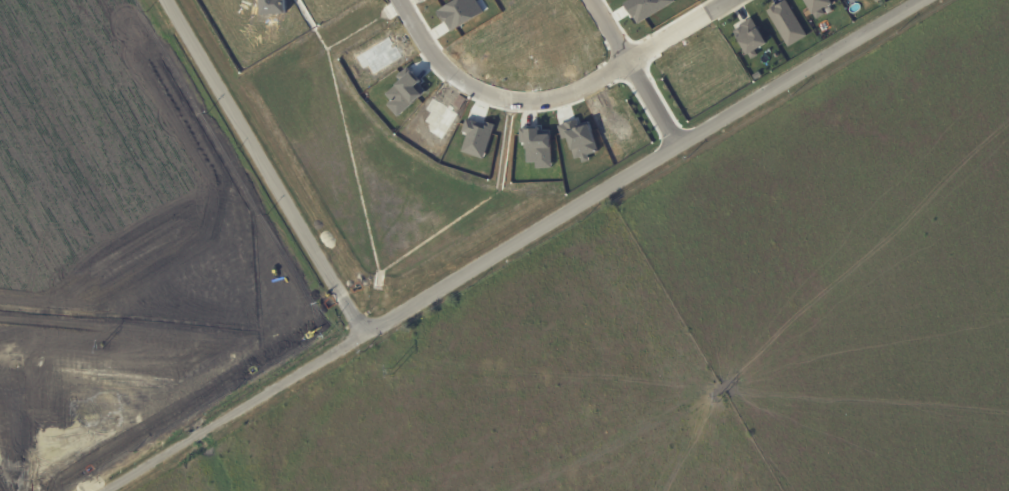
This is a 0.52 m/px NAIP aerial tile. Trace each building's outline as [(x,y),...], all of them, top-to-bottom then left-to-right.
[(786,47),(805,36),(785,0),(782,0),(765,10),(786,47)] [(827,0),(800,0),(808,14),(828,3),(827,0)] [(731,27),(741,53),(762,45),(752,19),(731,27)]
